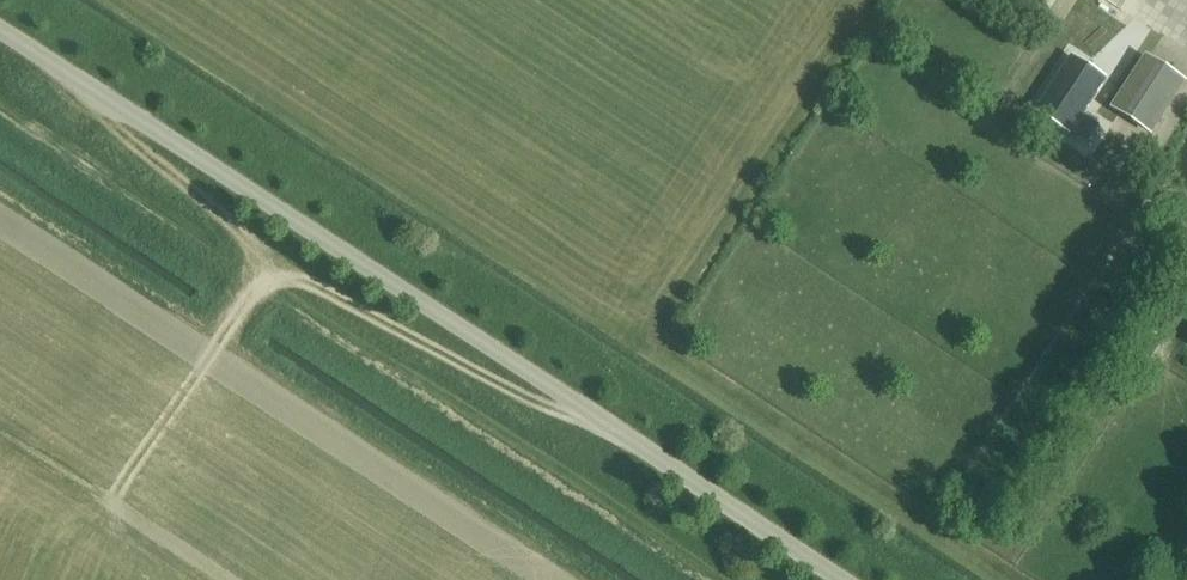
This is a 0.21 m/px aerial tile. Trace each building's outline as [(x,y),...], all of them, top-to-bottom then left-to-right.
[(1050,11),(1057,0),(1032,0),(1050,11)] [(1034,114),(1091,151),(1109,123),(1089,110),(1113,74),(1075,50),(1034,114)] [(1155,127),(1186,78),(1186,76),(1153,54),(1120,104),(1155,127)]
